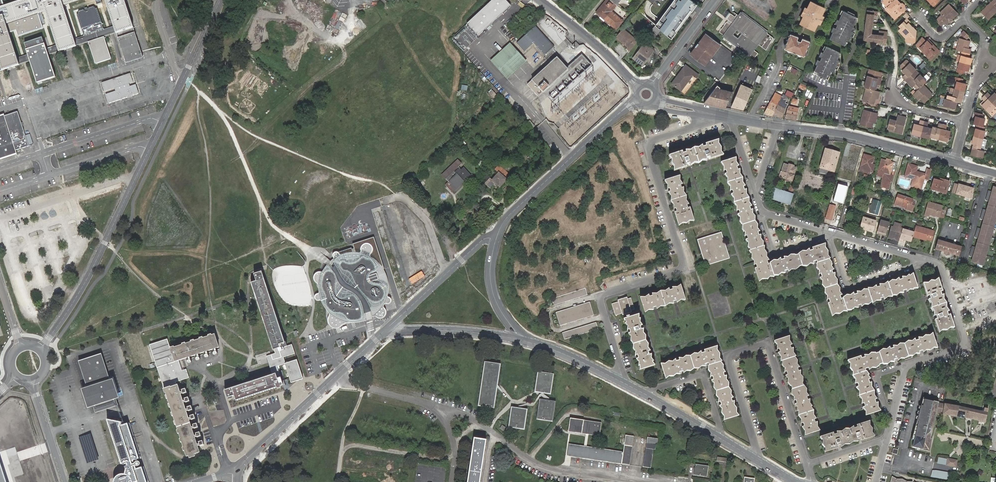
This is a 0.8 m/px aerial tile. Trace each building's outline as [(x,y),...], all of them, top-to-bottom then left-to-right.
[(11,65),(20,62),(12,37),(45,26),(41,13),(47,11),(43,0),(22,0),(2,7),(0,1),(0,68),(11,65)] [(63,0),(43,0),(47,11),(58,46),(58,47),(70,43),(73,42),(76,41),(75,38),(65,5),(63,0)] [(107,2),(108,6),(110,10),(111,14),(112,18),(113,20),(113,22),(115,26),(115,28),(116,29),(117,33),(119,32),(128,29),(135,27),(134,24),(132,20),(131,16),(131,14),(129,8),(128,4),(126,1),(126,0),(106,0),(107,2)] [(467,24),(478,36),(511,5),(506,0),(493,0),(467,24)] [(617,3),(613,0),(606,0),(597,11),(616,28),(622,20),(611,11),(617,3)] [(690,0),(677,0),(656,27),(671,38),(697,5),(690,0)] [(888,7),(894,13),(894,14),(897,17),(903,12),(904,12),(905,6),(902,4),(900,3),(898,1),(898,2),(896,1),(896,0),(886,0),(884,3),(888,7)] [(982,12),(989,19),(995,12),(995,6),(995,0),(994,0),(982,12)] [(801,23),(803,24),(814,2),(812,1),(809,8),(805,16),(801,23)] [(814,2),(803,24),(813,29),(816,25),(818,26),(819,23),(823,15),(825,11),(823,10),(824,7),(814,2)] [(950,21),(953,18),(958,13),(949,4),(940,13),(942,15),(936,20),(942,26),(945,22),(947,24),(950,21)] [(79,14),(78,15),(82,29),(83,29),(85,35),(90,33),(91,33),(92,32),(92,33),(97,31),(99,30),(100,30),(105,28),(103,23),(103,22),(98,8),(97,8),(95,6),(90,8),(88,7),(86,8),(85,10),(85,9),(80,11),(79,14)] [(894,13),(888,7),(886,9),(896,18),(897,17),(894,14),(894,13)] [(731,25),(729,24),(727,22),(727,23),(725,22),(723,25),(725,25),(722,29),(721,28),(719,30),(720,31),(720,32),(725,36),(727,33),(728,33),(723,39),(725,41),(726,39),(730,42),(729,44),(732,45),(733,44),(735,46),(734,47),(737,49),(738,48),(740,49),(739,51),(742,53),(743,51),(745,53),(744,55),(745,55),(749,50),(750,50),(748,53),(755,58),(758,52),(754,49),(758,43),(767,49),(771,42),(772,43),(775,38),(767,32),(768,31),(757,23),(759,22),(755,19),(753,20),(748,16),(749,14),(744,11),(744,13),(742,12),(739,16),(738,15),(736,17),(735,16),(727,10),(723,16),(731,22),(732,22),(731,25)] [(850,40),(850,39),(852,36),(847,34),(850,30),(854,32),(855,30),(856,28),(854,27),(859,17),(845,10),(840,20),(838,19),(832,31),(834,32),(831,38),(845,46),(848,39),(850,40)] [(871,34),(873,16),(877,16),(878,11),(868,10),(864,40),(882,42),(882,44),(886,45),(888,32),(880,31),(879,35),(871,34)] [(149,23),(152,23),(152,25),(156,25),(154,11),(147,12),(149,23)] [(910,23),(907,19),(899,26),(902,29),(905,32),(907,34),(906,40),(911,41),(912,36),(915,37),(916,30),(911,30),(909,28),(912,26),(909,23),(910,23)] [(92,33),(80,37),(75,38),(76,41),(77,43),(78,46),(83,44),(89,42),(90,42),(94,41),(98,39),(102,38),(106,37),(111,35),(117,33),(116,29),(115,28),(115,26),(109,28),(97,31),(92,33)] [(119,32),(117,33),(117,34),(118,37),(122,50),(127,63),(135,60),(141,58),(144,57),(144,55),(142,49),(140,44),(138,38),(136,32),(135,27),(128,29),(119,32)] [(518,43),(526,51),(533,44),(544,56),(553,48),(535,27),(518,43)] [(623,28),(616,36),(628,46),(626,48),(629,50),(638,40),(623,28)] [(850,30),(847,34),(852,36),(850,39),(852,40),(854,37),(855,35),(856,33),(857,30),(855,30),(854,32),(850,30)] [(965,30),(962,33),(967,38),(970,35),(965,30)] [(721,45),(707,33),(699,43),(714,54),(721,45)] [(784,45),(785,48),(785,49),(788,50),(788,52),(790,53),(792,52),(798,54),(799,56),(800,57),(802,56),(805,57),(806,56),(808,54),(807,52),(808,49),(809,49),(809,47),(809,45),(811,44),(810,43),(811,42),(802,39),(801,41),(800,42),(799,41),(798,41),(798,40),(799,37),(791,34),(791,35),(789,36),(789,38),(789,40),(787,40),(788,42),(787,44),(784,45)] [(44,37),(26,43),(29,53),(30,55),(31,58),(32,61),(39,83),(58,77),(51,55),(49,52),(48,49),(48,48),(47,44),(46,44),(44,37)] [(90,42),(89,42),(91,48),(97,64),(113,59),(106,37),(102,38),(98,39),(94,41),(90,42)] [(926,41),(922,37),(916,45),(920,48),(921,47),(924,50),(923,51),(929,57),(934,52),(936,54),(939,51),(931,43),(930,44),(927,41),(926,41)] [(70,43),(58,47),(59,49),(60,52),(68,49),(78,46),(77,43),(76,41),(73,42),(70,43)] [(649,51),(650,52),(653,49),(644,42),(633,56),(636,58),(638,54),(643,58),(649,51)] [(705,53),(711,58),(714,54),(699,43),(697,47),(703,52),(705,53)] [(526,61),(512,45),(511,44),(491,62),(507,79),(526,61)] [(958,44),(955,56),(961,58),(968,60),(970,55),(967,54),(966,54),(967,52),(968,52),(969,47),(958,44)] [(51,55),(54,54),(60,52),(59,49),(58,47),(58,46),(52,47),(48,49),(49,52),(51,55)] [(697,59),(703,52),(697,47),(691,54),(697,59)] [(834,73),(834,72),(836,69),(831,67),(833,63),(837,65),(839,61),(838,60),(841,54),(827,47),(824,53),(822,52),(816,64),(818,65),(815,71),(819,73),(818,75),(828,80),(832,72),(834,73)] [(642,63),(650,52),(649,51),(643,58),(638,54),(636,58),(642,63)] [(705,65),(711,58),(705,53),(699,60),(705,65)] [(23,57),(19,58),(20,62),(21,65),(25,63),(32,61),(31,58),(30,55),(23,57)] [(14,60),(1,64),(2,67),(3,70),(11,68),(21,65),(20,62),(19,58),(14,60)] [(557,58),(550,64),(540,73),(528,85),(538,97),(568,70),(566,68),(557,58)] [(961,58),(959,67),(969,70),(971,63),(968,63),(968,60),(961,58)] [(903,69),(910,62),(908,60),(906,60),(902,64),(902,67),(903,69)] [(841,63),(839,62),(837,65),(833,63),(831,67),(836,69),(834,72),(836,72),(838,70),(840,65),(841,63)] [(916,70),(917,69),(910,62),(903,69),(906,73),(903,76),(906,80),(916,70)] [(673,83),(674,84),(688,66),(686,65),(673,83)] [(688,66),(674,84),(682,90),(693,75),(697,77),(699,74),(688,66)] [(959,67),(956,76),(963,78),(964,75),(967,76),(969,70),(959,67)] [(862,81),(861,86),(864,87),(866,88),(876,90),(877,86),(875,85),(876,84),(877,84),(879,85),(881,77),(880,77),(881,72),(870,69),(868,74),(866,82),(862,81)] [(927,81),(916,70),(906,80),(912,85),(913,84),(914,85),(918,90),(923,85),(927,81)] [(116,77),(99,82),(102,93),(114,89),(115,93),(115,94),(104,97),(107,108),(121,103),(130,100),(139,97),(136,87),(129,89),(127,85),(132,83),(129,72),(116,77)] [(957,81),(955,88),(964,91),(966,84),(962,82),(963,78),(956,76),(955,76),(954,80),(957,81)] [(754,89),(742,83),(731,108),(743,111),(754,89)] [(933,95),(923,85),(918,90),(913,94),(919,100),(920,98),(922,97),(923,98),(922,99),(925,102),(933,95)] [(726,108),(728,103),(729,101),(731,97),(733,92),(717,88),(706,103),(726,108)] [(876,90),(866,88),(863,101),(874,104),(875,100),(874,100),(874,98),(876,98),(878,99),(880,91),(876,90)] [(951,95),(949,100),(956,102),(958,98),(962,99),(964,91),(955,88),(953,96),(951,95)] [(986,96),(995,106),(995,93),(995,92),(992,96),(989,93),(986,96)] [(779,104),(774,113),(782,116),(788,103),(786,102),(787,99),(786,99),(788,96),(784,94),(783,97),(781,99),(780,101),(779,104)] [(995,106),(986,96),(982,99),(986,102),(982,105),(989,113),(995,106)] [(780,101),(774,98),(766,113),(772,116),(774,113),(779,104),(780,101)] [(949,100),(945,98),(943,105),(954,109),(956,102),(949,100)] [(787,110),(785,117),(797,119),(799,108),(796,107),(795,108),(794,111),(787,110)] [(873,119),(876,120),(878,112),(864,109),(860,124),(871,126),(873,121),(873,119)] [(16,154),(15,149),(33,144),(30,133),(25,135),(18,110),(4,115),(3,114),(0,115),(0,159),(16,154)] [(977,117),(974,125),(977,125),(983,127),(985,119),(982,118),(983,115),(976,113),(975,116),(977,117)] [(898,115),(897,119),(896,120),(895,119),(895,118),(890,117),(887,129),(893,131),(902,133),(907,117),(898,115)] [(920,135),(924,121),(920,120),(919,124),(914,123),(911,133),(920,135)] [(928,122),(924,121),(920,135),(930,138),(930,136),(932,128),(927,127),(928,122)] [(937,128),(933,126),(932,128),(930,136),(939,138),(943,125),(939,123),(937,128)] [(947,126),(943,125),(939,138),(948,141),(950,131),(946,130),(947,126)] [(977,125),(974,136),(984,139),(986,131),(984,131),(985,127),(983,127),(977,125)] [(974,144),(973,148),(981,150),(984,139),(974,136),(972,144),(974,144)] [(684,151),(669,156),(674,171),(690,166),(708,160),(724,155),(719,140),(704,145),(684,151)] [(826,148),(820,168),(833,172),(834,172),(839,152),(826,148)] [(981,150),(973,148),(972,155),(983,158),(985,151),(981,150)] [(864,154),(861,166),(865,167),(864,170),(870,171),(874,158),(870,156),(864,154)] [(842,296),(825,244),(770,261),(736,157),(726,161),(721,162),(724,173),(731,193),(737,212),(759,282),(787,273),(815,264),(820,277),(827,301),(832,316),(860,307),(883,300),(905,293),(917,289),(916,284),(913,274),(842,296)] [(458,160),(442,175),(449,182),(450,181),(453,185),(449,188),(453,192),(464,182),(465,183),(469,179),(468,178),(471,175),(464,168),(461,171),(458,168),(462,164),(458,160)] [(882,160),(879,169),(878,172),(884,174),(883,178),(882,181),(886,182),(887,181),(891,182),(893,176),(889,175),(893,163),(888,162),(888,161),(882,160)] [(502,163),(498,167),(502,170),(502,169),(509,177),(513,173),(502,163)] [(784,163),(781,171),(785,172),(783,178),(786,179),(785,180),(786,180),(788,181),(788,179),(792,180),(795,170),(793,170),(794,167),(794,165),(789,164),(789,165),(784,163)] [(909,163),(905,176),(914,179),(911,186),(921,189),(925,177),(929,179),(932,170),(927,169),(925,174),(916,172),(918,166),(909,163)] [(495,176),(493,174),(491,175),(487,180),(492,184),(497,178),(502,184),(509,177),(502,169),(502,170),(495,176)] [(665,180),(679,225),(692,221),(694,221),(689,206),(683,186),(680,176),(676,177),(665,180)] [(818,180),(819,178),(814,176),(813,179),(808,178),(805,186),(819,191),(822,182),(818,180)] [(934,180),(931,189),(946,194),(949,182),(944,180),(944,182),(934,180)] [(882,181),(881,186),(889,189),(891,182),(887,181),(886,182),(882,181)] [(848,187),(838,184),(833,199),(843,202),(848,187)] [(959,185),(956,195),(970,198),(973,189),(959,185)] [(109,188),(80,196),(82,203),(111,195),(109,188)] [(794,194),(775,188),(772,197),(791,204),(794,194)] [(895,206),(896,206),(896,205),(906,207),(905,209),(913,210),(915,202),(912,202),(913,199),(898,195),(895,206)] [(991,198),(988,207),(995,210),(995,199),(991,198)] [(39,217),(67,207),(65,200),(36,209),(39,217)] [(873,200),(869,212),(877,214),(881,202),(873,200)] [(943,206),(928,202),(924,215),(929,217),(929,215),(939,217),(941,210),(943,206)] [(995,220),(995,210),(988,207),(987,211),(985,216),(995,220)] [(877,221),(863,216),(859,228),(873,233),(877,221)] [(995,220),(985,216),(984,221),(982,226),(993,229),(995,220)] [(880,220),(877,231),(882,233),(882,234),(885,236),(889,223),(880,220)] [(25,234),(44,228),(42,221),(22,227),(25,234)] [(901,225),(895,223),(893,227),(891,227),(887,238),(893,239),(893,238),(896,238),(895,239),(900,240),(902,229),(900,228),(901,225)] [(935,231),(916,225),(915,228),(912,236),(927,240),(927,239),(932,240),(935,231)] [(991,238),(993,229),(982,226),(981,230),(980,235),(991,238)] [(912,236),(915,228),(908,227),(907,230),(903,228),(902,229),(900,240),(903,241),(903,239),(911,241),(912,236)] [(698,239),(699,242),(723,235),(722,232),(712,235),(698,239)] [(699,242),(705,263),(729,255),(726,246),(723,235),(699,242)] [(988,247),(991,238),(980,235),(977,244),(988,247)] [(386,304),(387,305),(389,304),(391,303),(392,301),(391,299),(390,297),(388,297),(388,296),(389,289),(389,282),(387,275),(384,270),(385,269),(374,236),(372,237),(370,238),(355,243),(353,243),(353,245),(354,247),(354,248),(353,248),(352,249),(352,247),(350,248),(338,251),(336,251),(334,252),(333,253),(333,255),(333,257),(334,258),(334,259),(330,262),(329,263),(325,267),(323,271),(322,271),(318,271),(315,273),(314,275),(313,278),(314,280),(316,282),(318,283),(318,284),(319,285),(319,286),(319,289),(319,292),(318,293),(317,293),(315,294),(314,296),(314,298),(315,300),(317,300),(319,300),(320,300),(321,301),(324,306),(327,310),(328,311),(328,312),(329,313),(329,315),(329,317),(328,318),(328,320),(328,323),(329,325),(329,326),(330,327),(332,328),(333,328),(335,329),(338,328),(341,327),(343,325),(344,324),(345,324),(347,323),(349,323),(350,323),(351,323),(353,323),(359,323),(365,321),(365,315),(365,313),(368,312),(370,311),(371,313),(372,317),(372,318),(374,317),(375,317),(377,318),(379,319),(382,319),(385,318),(386,316),(387,313),(386,310),(384,308),(384,307),(384,306),(385,304),(386,304)] [(941,251),(944,242),(937,241),(935,250),(941,251)] [(962,247),(944,242),(941,251),(944,252),(959,256),(962,247)] [(974,254),(985,257),(988,247),(977,244),(976,249),(974,254)] [(983,266),(985,257),(974,254),(973,258),(972,263),(983,266)] [(729,255),(705,263),(706,266),(730,258),(730,257),(729,255)] [(421,270),(409,278),(413,283),(425,275),(421,270)] [(261,378),(246,383),(225,390),(227,397),(234,394),(235,398),(236,401),(276,388),(276,389),(280,387),(279,386),(282,385),(276,367),(284,364),(290,383),(302,379),(296,360),(285,364),(283,357),(294,354),(292,345),(287,346),(286,342),(284,343),(261,272),(253,274),(256,281),(250,283),(271,348),(272,350),(273,350),(275,353),(266,356),(272,375),(261,378)] [(922,283),(938,333),(953,328),(937,278),(922,283)] [(671,288),(661,291),(666,306),(676,303),(686,300),(681,285),(671,288)] [(640,298),(645,313),(656,309),(666,306),(661,291),(651,294),(640,298)] [(613,311),(615,316),(634,310),(631,299),(624,301),(611,305),(613,311)] [(555,313),(560,327),(593,316),(589,303),(555,313)] [(636,357),(640,370),(655,365),(639,314),(624,319),(628,332),(636,357)] [(595,323),(562,334),(564,341),(598,330),(595,323)] [(862,355),(846,359),(855,385),(861,405),(864,415),(866,415),(879,410),(867,370),(936,348),(932,335),(931,333),(916,337),(891,345),(862,355)] [(187,392),(185,388),(181,389),(181,391),(180,392),(179,389),(177,384),(175,384),(175,383),(188,378),(185,370),(182,371),(178,361),(188,358),(194,356),(218,348),(216,343),(219,342),(217,337),(215,338),(214,335),(173,348),(173,347),(169,348),(166,340),(148,346),(164,393),(165,393),(166,396),(165,396),(166,400),(167,399),(169,405),(168,405),(169,408),(170,408),(172,413),(170,414),(172,417),(173,417),(175,422),(173,422),(174,426),(176,425),(178,430),(176,431),(177,434),(179,434),(180,439),(179,440),(180,443),(182,443),(183,448),(182,448),(183,452),(185,451),(186,457),(188,456),(189,458),(194,456),(194,455),(200,452),(197,446),(199,446),(200,447),(203,445),(202,440),(198,442),(199,444),(197,444),(195,437),(196,437),(197,437),(201,436),(199,431),(195,433),(196,435),(194,435),(192,428),(193,428),(194,429),(198,427),(196,423),(192,424),(193,426),(191,427),(189,419),(191,419),(191,420),(195,418),(193,414),(190,415),(190,418),(189,418),(186,411),(188,410),(188,411),(192,410),(190,405),(187,406),(188,409),(185,409),(183,402),(185,402),(186,403),(190,401),(188,396),(184,398),(185,400),(183,400),(181,394),(182,393),(183,394),(187,392)] [(773,340),(803,435),(816,430),(818,430),(815,420),(808,398),(799,369),(792,346),(788,336),(773,340)] [(661,364),(666,379),(707,366),(724,420),(739,416),(720,353),(717,346),(703,351),(678,359),(661,364)] [(82,389),(88,408),(94,407),(96,413),(118,406),(116,400),(119,399),(113,379),(110,380),(101,354),(78,361),(80,365),(87,388),(82,389)] [(500,364),(485,362),(479,405),(494,407),(497,388),(497,385),(500,364)] [(553,374),(538,372),(536,391),(539,391),(550,393),(553,374)] [(548,400),(541,399),(538,418),(553,420),(555,401),(549,400),(548,400)] [(939,414),(940,404),(935,403),(921,400),(920,406),(918,406),(914,421),(916,422),(922,423),(922,427),(915,426),(910,448),(927,452),(930,439),(927,439),(933,412),(939,414)] [(939,414),(938,414),(950,415),(958,416),(964,418),(965,417),(966,417),(971,418),(979,420),(979,421),(985,423),(989,409),(985,408),(984,411),(961,406),(941,403),(940,404),(939,414)] [(519,408),(512,407),(510,426),(524,428),(527,409),(522,409),(519,408)] [(602,421),(571,417),(569,431),(589,433),(600,435),(602,421)] [(855,425),(843,428),(848,444),(860,440),(873,436),(868,421),(855,425)] [(122,464),(128,462),(127,466),(125,467),(126,470),(125,475),(124,474),(121,474),(119,475),(117,477),(115,479),(114,481),(146,481),(142,468),(134,470),(133,467),(136,466),(137,466),(138,466),(139,466),(140,465),(140,464),(140,463),(138,462),(137,462),(136,462),(135,464),(132,465),(131,461),(138,459),(128,424),(122,426),(120,427),(119,425),(108,423),(122,464)] [(834,431),(818,436),(823,451),(840,446),(848,444),(843,428),(834,431)] [(569,444),(567,456),(630,465),(632,452),(634,436),(626,435),(624,450),(624,452),(587,446),(584,446),(569,444)] [(488,439),(474,437),(468,481),(481,481),(488,439)] [(645,454),(643,466),(651,468),(653,455),(654,449),(655,449),(656,444),(657,445),(658,438),(647,437),(645,454)] [(946,465),(947,459),(938,457),(937,463),(946,465)] [(950,459),(947,459),(946,465),(956,467),(957,460),(950,459)] [(707,476),(709,466),(696,464),(694,474),(707,476)] [(932,470),(930,477),(950,481),(951,473),(936,470),(932,470)]
